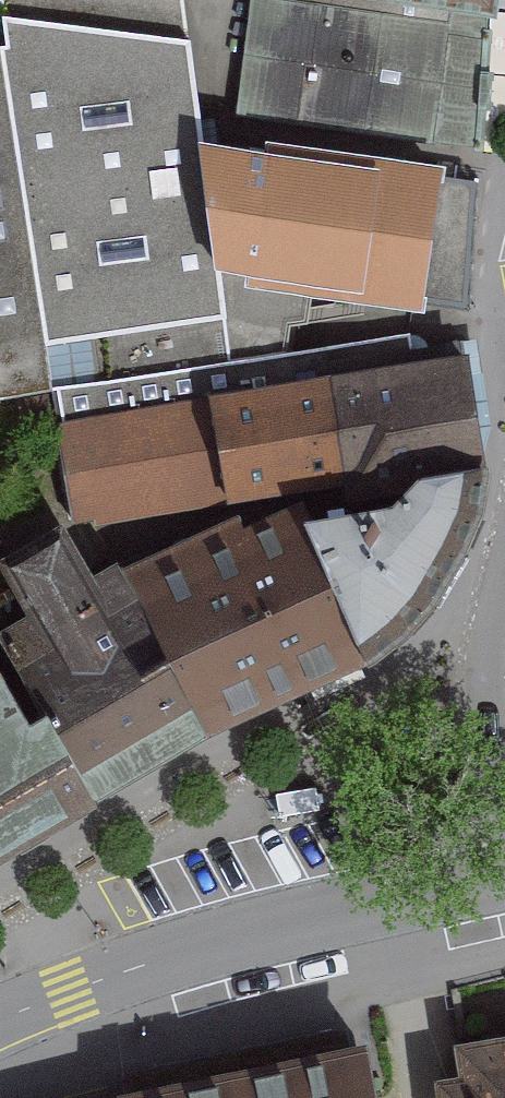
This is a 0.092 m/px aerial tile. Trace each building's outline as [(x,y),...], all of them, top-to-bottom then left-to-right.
[(5,41),(50,345),(226,316),(185,0),(3,0),(5,41)] [(490,13),(392,0),(262,0),(242,116),(483,151),(490,13)] [(490,13),(492,0),(392,0),(490,13)] [(57,393),(50,345),(5,41),(0,42),(0,401),(57,393)] [(472,310),(480,179),(271,150),(264,279),(472,310)] [(486,468),(464,343),(413,352),(410,331),(57,393),(79,518),(226,492),(350,470),(354,491),(399,483),(486,468)] [(486,468),(399,483),(402,511),(322,532),(309,521),(284,519),(101,601),(61,533),(8,562),(21,587),(0,597),(0,620),(5,632),(0,635),(0,849),(90,796),(213,726),(367,656),(431,601),(478,510),(486,468)] [(429,1029),(441,1097),(504,1097),(504,1016),(429,1029)] [(370,1022),(121,1072),(123,1080),(49,1097),(384,1097),(370,1022)]
